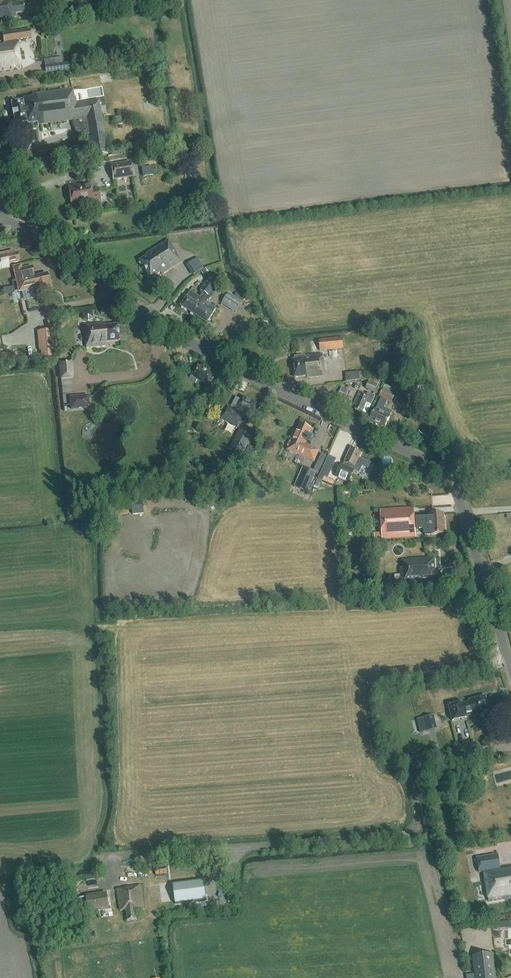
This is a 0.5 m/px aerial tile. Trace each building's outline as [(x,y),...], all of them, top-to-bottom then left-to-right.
[(12,17),(12,14),(24,13),(23,2),(3,5),(3,0),(0,0),(0,19),(12,17)] [(20,69),(17,41),(32,39),(31,30),(3,34),(4,45),(0,45),(0,71),(20,69)] [(44,59),(46,74),(71,71),(70,62),(62,63),(61,56),(44,59)] [(10,104),(14,125),(26,123),(26,124),(36,123),(37,125),(73,119),(75,135),(88,133),(91,157),(107,154),(98,101),(76,104),(75,97),(73,98),(72,89),(32,96),(33,99),(22,101),(22,102),(10,104)] [(155,175),(152,154),(142,156),(144,176),(155,175)] [(105,167),(103,159),(94,161),(95,169),(105,167)] [(133,176),(130,163),(111,166),(113,180),(133,176)] [(80,185),(68,187),(70,201),(71,204),(78,204),(80,205),(85,204),(86,203),(92,202),(92,205),(100,204),(98,190),(91,191),(90,185),(80,187),(80,185)] [(140,261),(151,278),(161,272),(162,274),(181,262),(177,255),(178,254),(169,240),(146,254),(147,256),(140,261)] [(8,267),(7,264),(18,262),(16,253),(12,254),(11,251),(0,253),(0,269),(8,267)] [(29,290),(35,288),(36,294),(49,291),(48,284),(49,284),(48,281),(49,280),(48,277),(47,276),(46,274),(39,276),(38,275),(33,276),(31,266),(21,269),(20,265),(12,267),(16,281),(18,292),(23,291),(29,290)] [(190,293),(181,307),(193,315),(205,295),(209,297),(208,296),(216,284),(208,279),(200,291),(202,296),(200,299),(190,293)] [(221,302),(235,311),(241,302),(240,301),(242,298),(235,293),(233,297),(227,293),(221,302)] [(209,297),(205,295),(193,315),(206,323),(212,314),(215,308),(206,302),(207,300),(208,300),(210,297),(209,297)] [(63,322),(57,318),(52,326),(59,330),(63,322)] [(104,326),(104,323),(83,325),(85,348),(106,345),(106,342),(118,341),(116,324),(104,326)] [(53,355),(50,329),(38,330),(41,356),(53,355)] [(343,348),(342,337),(318,340),(319,351),(343,348)] [(306,377),(324,375),(322,354),(294,357),(294,360),(292,360),(294,377),(306,376),(306,377)] [(71,361),(58,362),(60,379),(73,378),(71,361)] [(214,375),(197,365),(188,380),(184,378),(180,385),(182,386),(183,402),(189,402),(189,389),(192,383),(195,384),(197,380),(207,386),(214,375)] [(359,379),(358,372),(345,373),(346,381),(359,379)] [(374,393),(377,387),(368,383),(365,389),(374,393)] [(347,390),(342,388),(337,397),(343,400),(347,390)] [(375,411),(370,421),(384,428),(389,418),(389,417),(391,412),(383,409),(387,402),(390,403),(394,395),(389,392),(382,389),(378,397),(381,399),(375,411)] [(421,401),(419,392),(410,393),(411,403),(421,401)] [(368,405),(371,398),(358,393),(353,405),(356,406),(354,410),(366,415),(370,406),(368,405)] [(88,395),(76,396),(77,409),(89,408),(88,395)] [(248,421),(256,405),(242,398),(240,401),(235,398),(230,409),(227,407),(220,420),(237,428),(242,418),(248,421)] [(306,437),(310,430),(299,425),(296,433),(294,432),(290,442),(288,442),(286,446),(287,447),(286,450),(312,462),(318,451),(304,445),(307,438),(306,437)] [(240,455),(250,436),(240,431),(230,450),(240,455)] [(352,470),(359,454),(350,449),(343,466),(341,465),(336,477),(348,483),(353,471),(352,470)] [(322,482),(324,477),(328,479),(332,469),(324,466),(318,480),(322,482)] [(301,467),(296,480),(307,485),(313,472),(301,467)] [(424,516),(424,518),(415,518),(414,507),(380,509),(381,533),(362,534),(363,541),(416,537),(416,531),(424,530),(425,535),(431,534),(431,535),(445,534),(443,514),(429,515),(430,516),(424,516)] [(417,587),(433,586),(439,580),(442,580),(442,570),(435,571),(434,557),(402,560),(402,568),(399,568),(400,575),(394,575),(395,585),(401,585),(423,584),(423,587),(417,587)] [(364,587),(372,587),(372,575),(364,575),(364,587)] [(474,716),(489,712),(486,697),(471,701),(471,703),(464,704),(464,702),(449,706),(452,721),(467,718),(465,712),(473,710),(474,716)] [(437,729),(434,715),(422,718),(425,732),(437,729)] [(479,872),(485,871),(490,902),(510,899),(510,867),(500,869),(498,855),(477,858),(479,872)] [(202,879),(170,884),(173,903),(205,899),(202,879)] [(136,911),(144,910),(140,885),(125,887),(125,889),(117,890),(120,911),(125,910),(127,921),(137,920),(136,911)] [(107,894),(87,897),(89,912),(109,909),(107,894)] [(89,912),(86,898),(74,900),(76,914),(89,912)] [(505,951),(504,938),(496,938),(497,951),(505,951)] [(471,962),(473,977),(495,977),(493,962),(492,954),(470,957),(471,962)]
